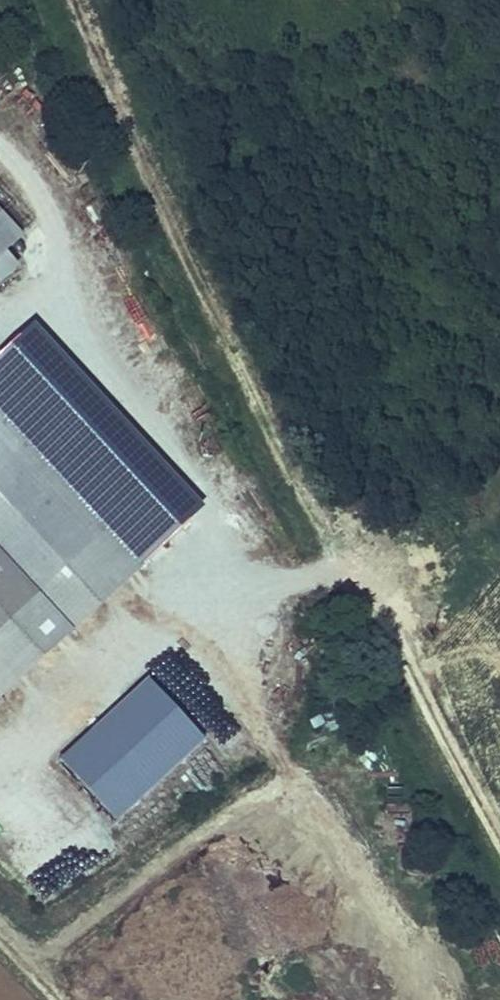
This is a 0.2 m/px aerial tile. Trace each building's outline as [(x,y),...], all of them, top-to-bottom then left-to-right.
[(22,235),(0,211),(0,255),(22,235)] [(0,409),(0,550),(73,629),(144,564),(0,409)] [(0,550),(0,696),(73,629),(0,550)] [(148,690),(62,768),(115,827),(202,749),(148,690)]
